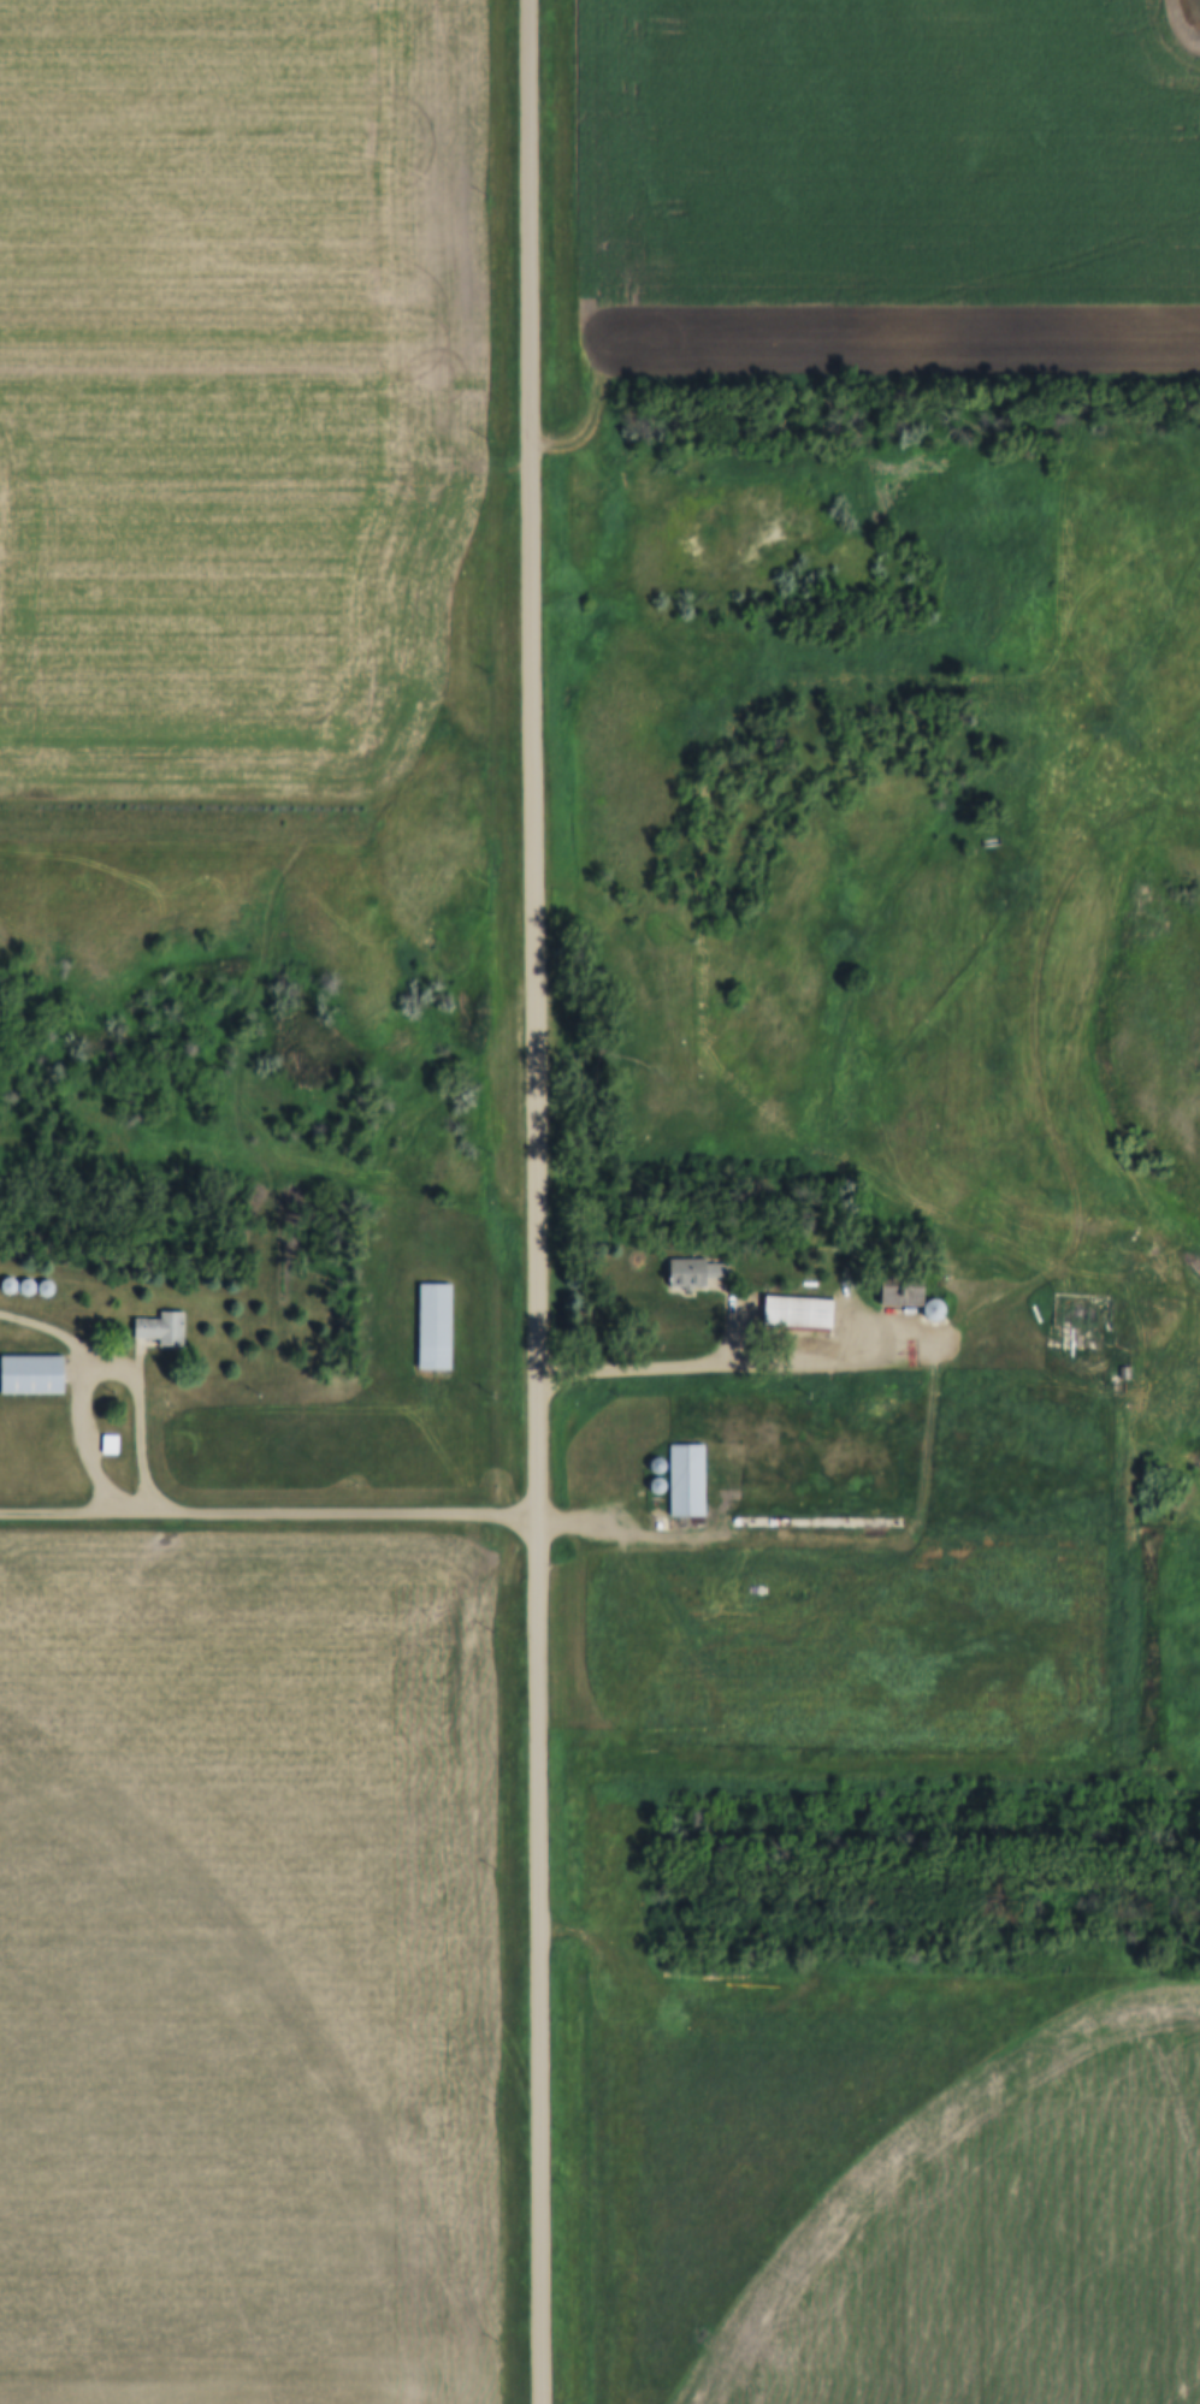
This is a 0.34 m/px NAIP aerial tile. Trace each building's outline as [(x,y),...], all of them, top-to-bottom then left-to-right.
[(724,1280),(724,1262),(661,1262),(661,1289),(702,1289),(702,1280),(724,1280)] [(918,1306),(918,1320),(939,1319),(939,1300),(920,1300),(919,1274),(870,1276),(871,1308),(918,1306)] [(451,1286),(417,1285),(415,1371),(449,1372),(451,1286)] [(1044,1296),(1044,1307),(1035,1307),(1036,1328),(1103,1327),(1103,1295),(1044,1296)] [(828,1300),(758,1297),(756,1329),(827,1332),(828,1300)] [(187,1345),(188,1312),(162,1312),(162,1319),(132,1318),(132,1344),(187,1345)] [(70,1356),(0,1356),(0,1395),(70,1395),(70,1356)] [(702,1518),(702,1444),(668,1444),(668,1518),(702,1518)]
